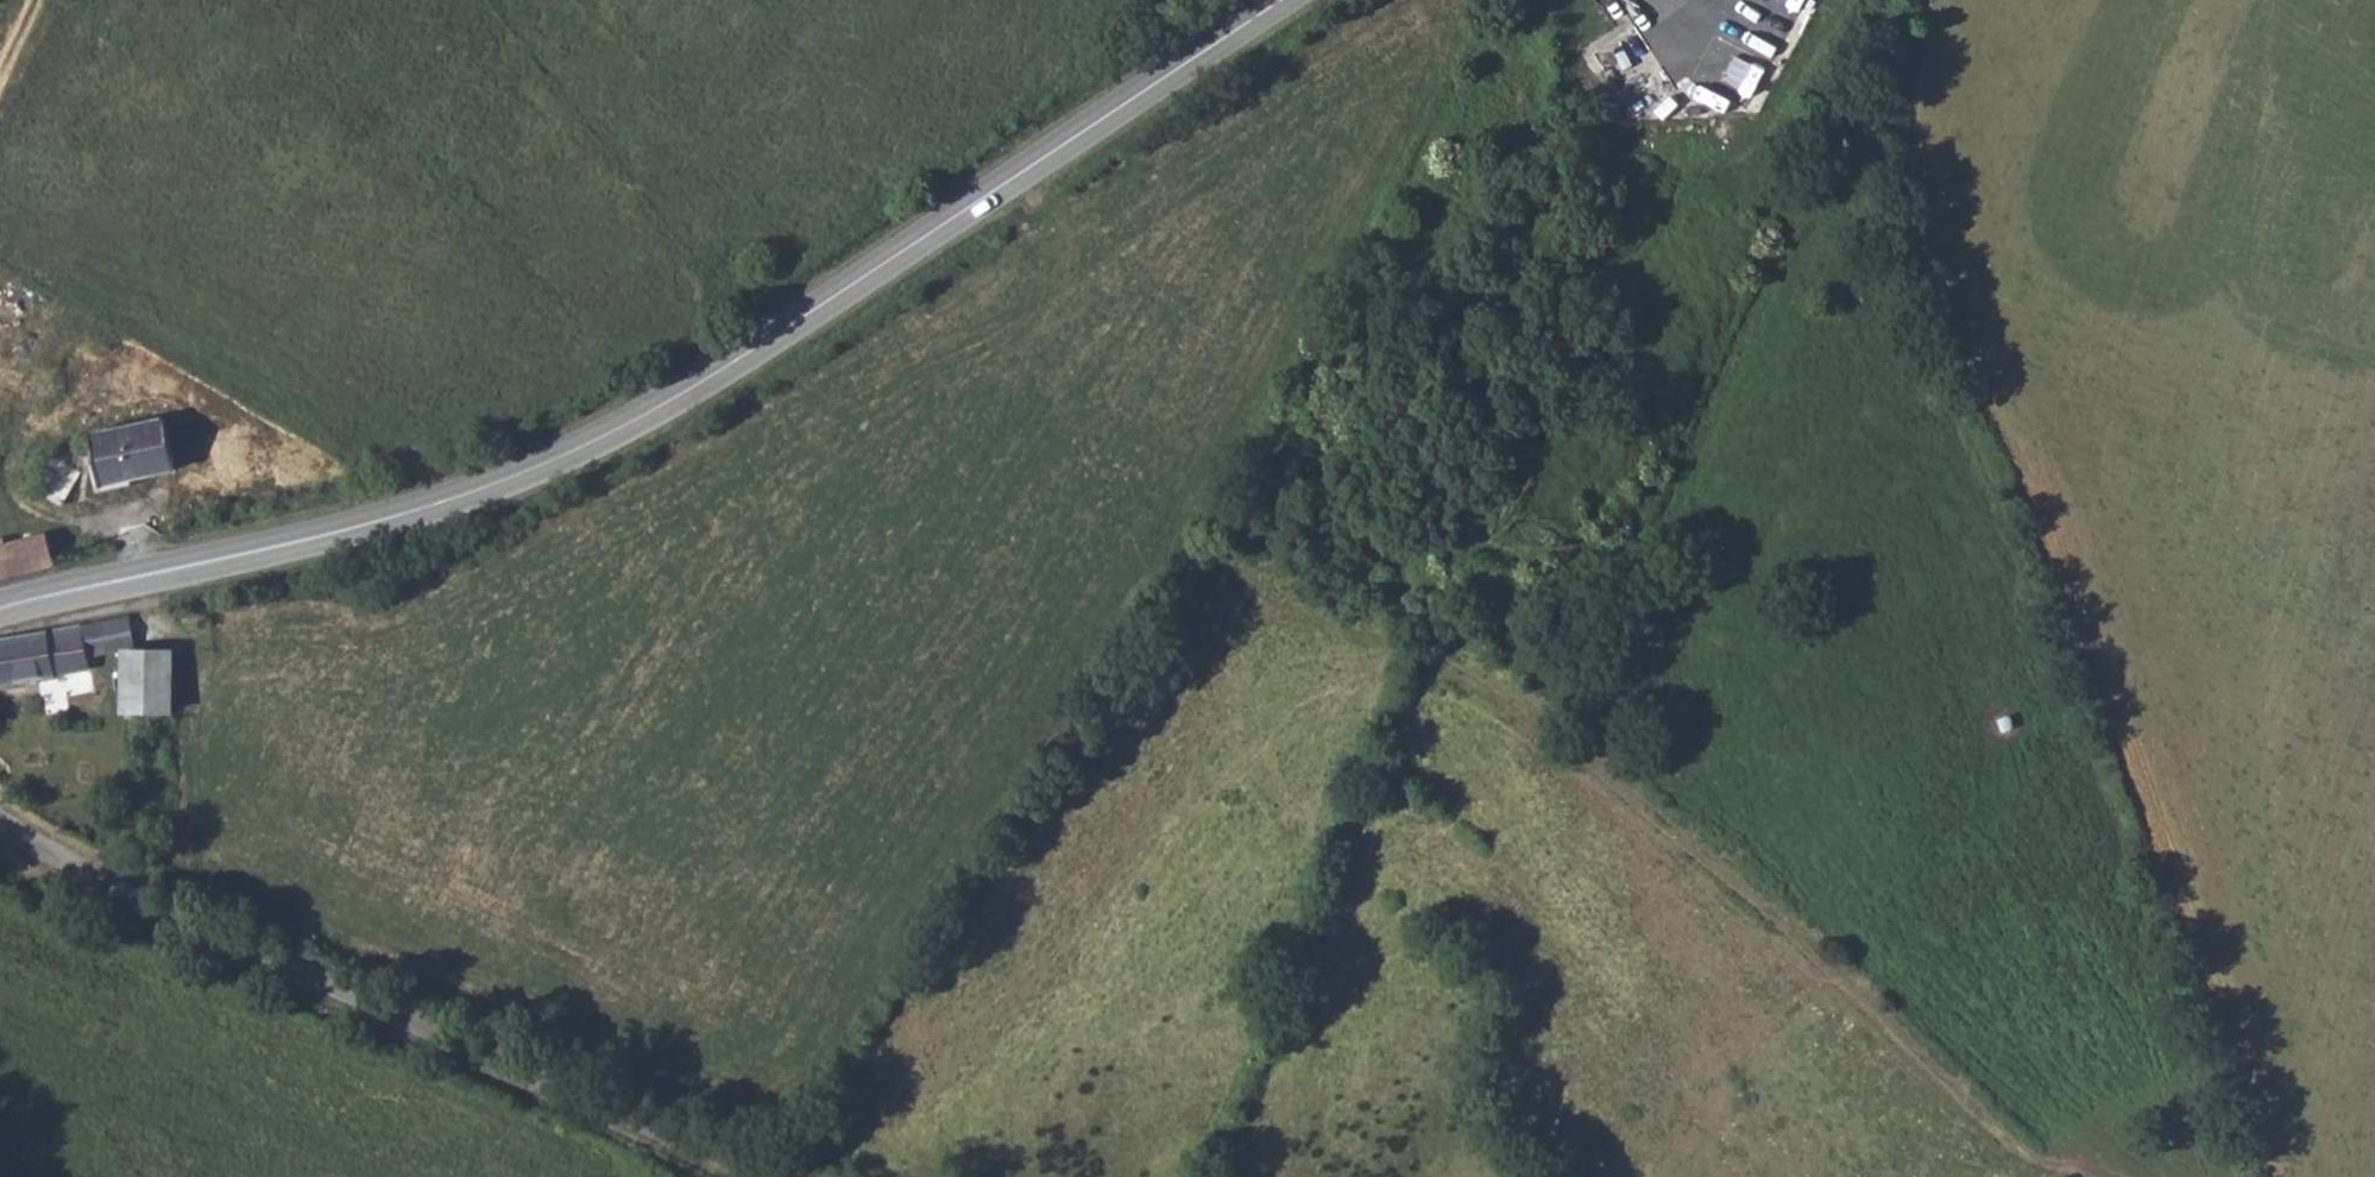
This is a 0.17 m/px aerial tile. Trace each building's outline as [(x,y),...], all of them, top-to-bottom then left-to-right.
[(1795,11),(1800,0),(1769,0),(1795,11)] [(160,420),(87,436),(98,488),(171,472),(160,420)] [(52,456),(32,489),(60,505),(79,472),(52,456)] [(0,538),(0,580),(53,567),(45,534),(5,544),(3,538),(0,538)] [(89,673),(88,660),(125,653),(136,653),(130,616),(56,630),(9,637),(0,639),(0,686),(89,673)] [(125,653),(123,716),(171,715),(171,653),(136,653),(125,653)]
